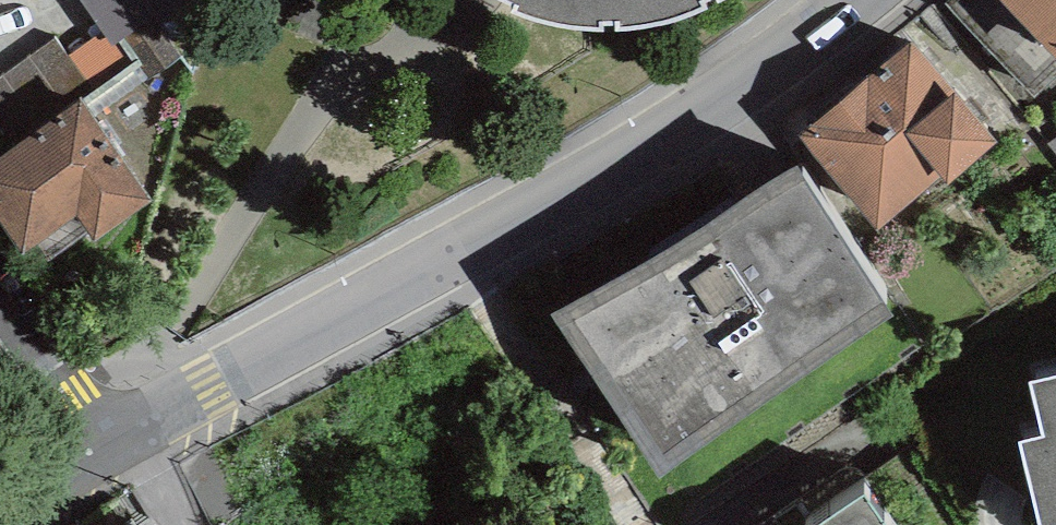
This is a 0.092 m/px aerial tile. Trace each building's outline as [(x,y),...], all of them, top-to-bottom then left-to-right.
[(529,14),(557,19),(579,21),(613,24),(646,19),(679,12),(704,0),(500,0),(529,14)] [(1055,45),(1055,0),(1013,0),(1055,45)] [(947,172),(995,133),(913,31),(868,68),(870,71),(800,127),(874,219),(941,165),(947,172)] [(78,92),(0,148),(0,212),(45,273),(153,195),(78,92)] [(896,303),(796,150),(556,306),(656,459),(896,303)] [(1030,368),(1043,422),(1020,428),(1043,524),(1055,522),(1055,362),(1030,368)] [(864,482),(798,524),(893,524),(864,482)]
